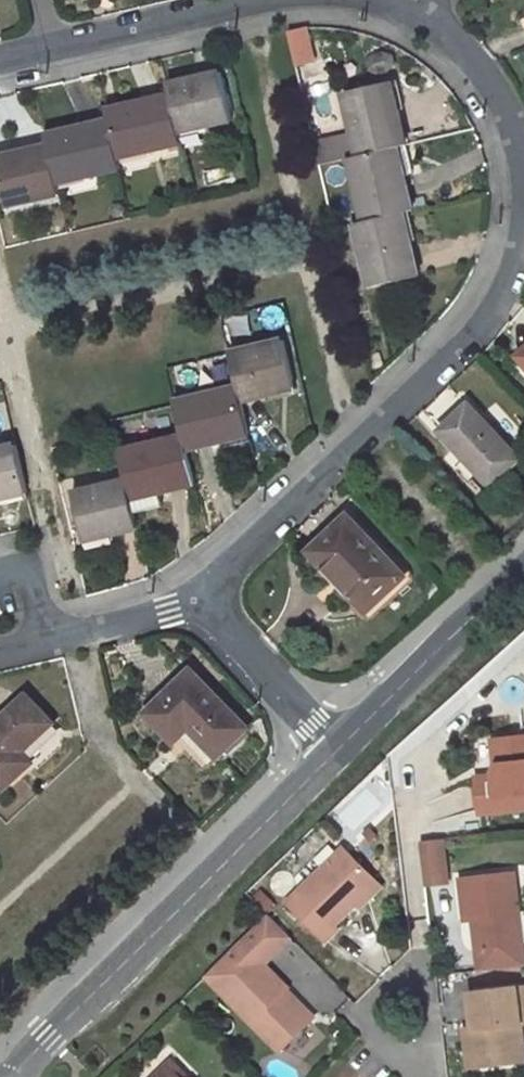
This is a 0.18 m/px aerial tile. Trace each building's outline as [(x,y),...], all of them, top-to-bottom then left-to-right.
[(297,66),(319,61),(311,25),(289,30),(297,66)] [(233,118),(221,69),(168,82),(171,92),(180,131),(233,118)] [(398,145),(407,143),(393,79),(344,90),(353,133),(341,136),(343,144),(331,147),(329,139),(316,142),(321,164),(349,157),(398,145)] [(171,92),(107,107),(110,117),(120,157),(183,142),(180,131),(171,92)] [(110,117),(46,133),(49,142),(58,183),(122,167),(120,157),(110,117)] [(329,139),(331,147),(343,144),(341,136),(329,139)] [(0,154),(0,174),(8,206),(61,193),(58,183),(49,142),(0,154)] [(398,145),(349,157),(363,219),(404,209),(414,207),(398,145)] [(369,286),(420,273),(404,209),(363,219),(353,222),(369,286)] [(296,387),(284,335),(229,347),(239,384),(242,399),(296,387)] [(515,355),(523,364),(523,347),(515,355)] [(239,384),(174,399),(183,432),(187,448),(250,433),(242,399),(239,384)] [(519,457),(468,403),(440,430),(491,484),(519,457)] [(128,476),(136,512),(164,506),(160,492),(195,483),(187,448),(183,432),(121,447),(128,476)] [(0,446),(0,499),(27,493),(16,443),(0,446)] [(128,476),(74,490),(85,540),(139,526),(136,512),(128,476)] [(404,573),(348,513),(310,549),(366,609),(404,573)] [(245,726),(190,667),(144,712),(173,741),(188,727),(216,754),(245,726)] [(26,692),(0,716),(0,782),(3,785),(31,761),(21,750),(52,721),(26,692)] [(500,773),(500,778),(482,780),(486,809),(523,804),(523,732),(501,735),(504,763),(500,773)] [(421,844),(426,885),(449,882),(444,841),(421,844)] [(336,929),(360,904),(379,884),(345,850),(288,906),(327,946),(340,933),(336,929)] [(474,923),(477,950),(470,951),(473,972),(520,967),(508,877),(456,883),(461,925),(467,924),(474,923)] [(379,884),(360,904),(364,909),(384,888),(379,884)] [(207,977),(280,1050),(310,1020),(284,994),(289,989),(276,977),(303,950),(269,915),(207,977)] [(467,924),(470,951),(477,950),(474,923),(467,924)] [(315,1016),(289,989),(284,994),(310,1020),(315,1016)] [(469,1033),(473,1069),(516,1064),(509,993),(465,997),(469,1033)] [(463,1034),(466,1069),(473,1069),(469,1033),(463,1034)] [(156,1076),(167,1076),(172,1072),(177,1076),(187,1076),(172,1062),(156,1076)]
